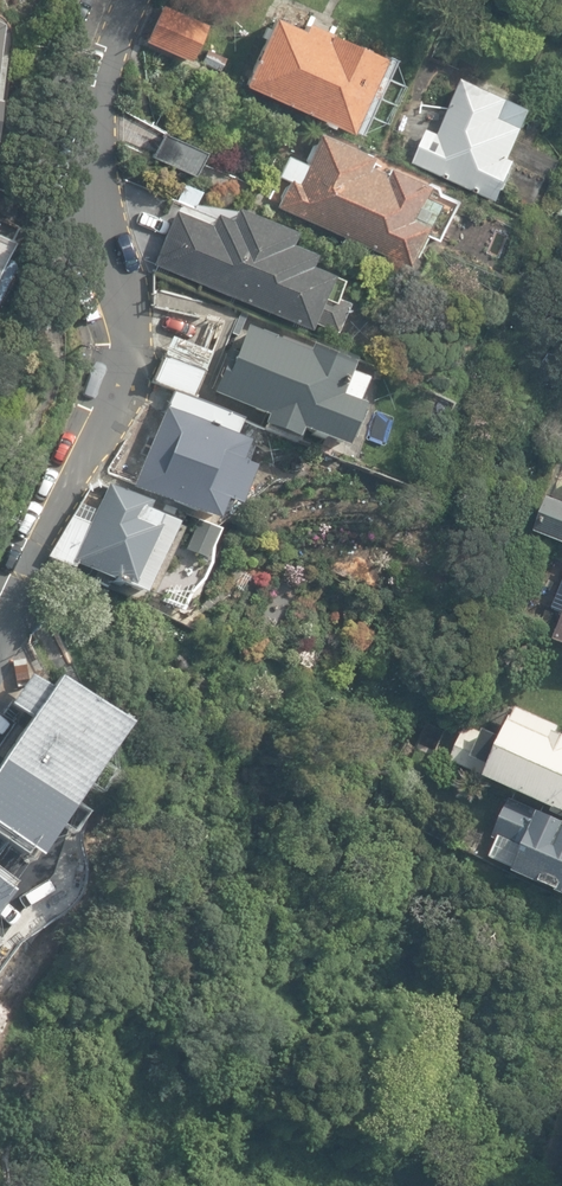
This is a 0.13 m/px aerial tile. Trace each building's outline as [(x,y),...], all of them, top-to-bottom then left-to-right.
[(204,24),(162,6),(145,42),(188,61),(204,24)] [(306,24),(303,32),(273,19),(269,28),(267,27),(261,39),(264,40),(243,87),(325,123),(324,125),(334,129),(335,128),(350,134),(383,59),(306,24)] [(533,109),(464,79),(440,134),(428,129),(413,163),(499,202),(517,160),(512,158),(533,109)] [(205,152),(164,132),(153,156),(194,176),(205,152)] [(457,201),(439,193),(436,186),(346,144),(344,146),(318,135),(305,165),(285,157),(276,177),(288,182),(277,207),(409,268),(414,257),(416,258),(426,238),(438,243),(457,201)] [(211,225),(176,211),(154,265),(309,328),(311,323),(339,334),(351,303),(337,298),(344,281),(309,266),(314,255),(293,246),(295,241),(290,240),(293,231),(234,207),(229,219),(216,214),(211,225)] [(233,357),(226,354),(209,396),(264,419),(261,428),(294,442),(298,433),(341,451),(344,444),(348,445),(359,418),(358,418),(361,409),(355,407),(364,384),(347,377),(353,363),(310,345),(306,355),(245,329),(233,357)] [(173,393),(191,401),(212,356),(173,338),(152,384),(173,393)] [(242,423),(191,401),(173,393),(165,410),(234,440),(242,423)] [(234,440),(165,410),(132,489),(212,525),(214,521),(223,518),(226,508),(235,511),(252,470),(244,467),(249,457),(245,448),(246,445),(234,440)] [(90,525),(72,517),(49,556),(77,568),(140,600),(174,528),(146,514),(149,506),(108,485),(90,525)] [(548,500),(535,532),(561,543),(561,506),(548,500)] [(552,611),(561,615),(561,585),(552,611)] [(41,856),(132,722),(87,693),(59,675),(52,686),(32,672),(11,703),(32,717),(0,764),(0,829),(41,856)] [(484,778),(555,810),(553,815),(561,819),(561,736),(559,735),(561,729),(517,710),(513,719),(512,718),(502,740),(485,732),(484,734),(467,726),(450,761),(485,777),(484,778)] [(540,813),(537,820),(507,807),(493,838),(498,841),(490,858),(515,869),(513,873),(540,886),(541,884),(559,892),(558,894),(561,896),(561,824),(540,813)] [(14,889),(0,879),(0,908),(14,889)]
